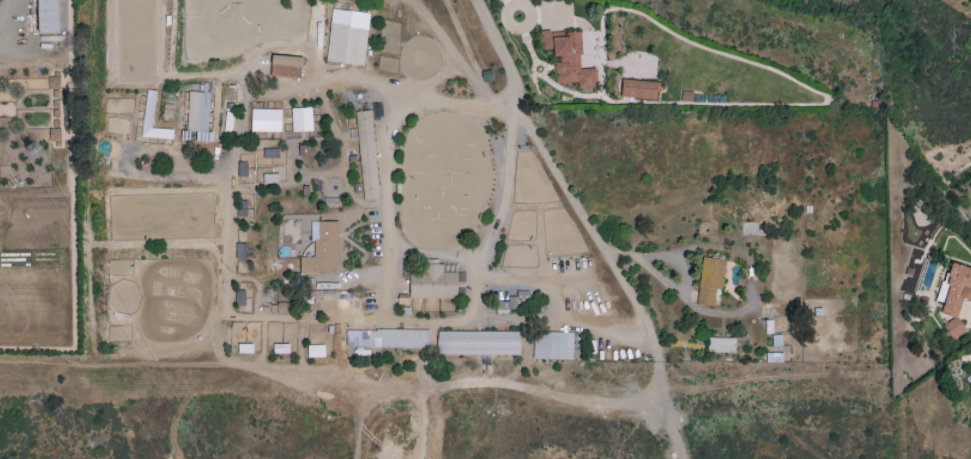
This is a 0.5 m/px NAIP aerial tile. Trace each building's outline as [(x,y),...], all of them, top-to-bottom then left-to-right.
[(38,33),(58,33),(58,0),(37,0),(38,33)] [(363,65),(369,13),(332,9),(326,61),(363,65)] [(580,32),(550,33),(550,30),(539,30),(539,48),(553,48),(553,59),(555,59),(555,83),(577,82),(577,88),(594,88),(594,68),(581,68),(580,32)] [(301,77),(302,56),(271,55),(270,76),(301,77)] [(62,76),(48,76),(48,89),(52,89),(53,127),(62,127),(62,76)] [(620,96),(655,100),(656,90),(660,91),(661,83),(622,78),(620,96)] [(188,91),(186,130),(196,130),(196,140),(200,140),(200,133),(207,133),(209,83),(199,83),(198,92),(188,91)] [(155,91),(147,90),(141,136),(171,139),(172,130),(151,127),(155,91)] [(312,131),(311,107),(291,108),(291,131),(312,131)] [(251,131),(280,131),(280,109),(251,109),(251,131)] [(378,200),(372,110),(356,111),(362,200),(378,200)] [(279,149),(263,148),(263,158),(279,158),(279,149)] [(246,177),(246,162),(238,162),(237,176),(246,177)] [(278,174),(263,174),(263,184),(279,184),(278,174)] [(336,221),(312,221),(312,256),(299,257),(300,273),(337,273),(336,221)] [(722,259),(702,257),(696,304),(717,306),(722,259)] [(442,272),(443,267),(409,267),(409,297),(456,298),(457,272),(442,272)] [(245,305),(244,290),(235,290),(236,306),(245,305)] [(529,291),(517,291),(517,299),(529,299),(529,291)] [(496,311),(516,311),(516,297),(508,296),(508,301),(496,301),(496,311)] [(262,304),(262,313),(290,314),(290,305),(262,304)] [(346,329),(346,347),(429,348),(429,330),(346,329)] [(519,331),(437,332),(437,355),(520,354),(519,331)] [(573,332),(534,331),(533,358),(572,359),(573,332)] [(707,352),(734,352),(735,338),(708,337),(707,352)] [(251,343),(238,343),(237,353),(251,353),(251,343)] [(288,343),(273,344),(273,353),(288,353),(288,343)] [(308,357),(324,356),(324,345),(307,345),(308,357)]
